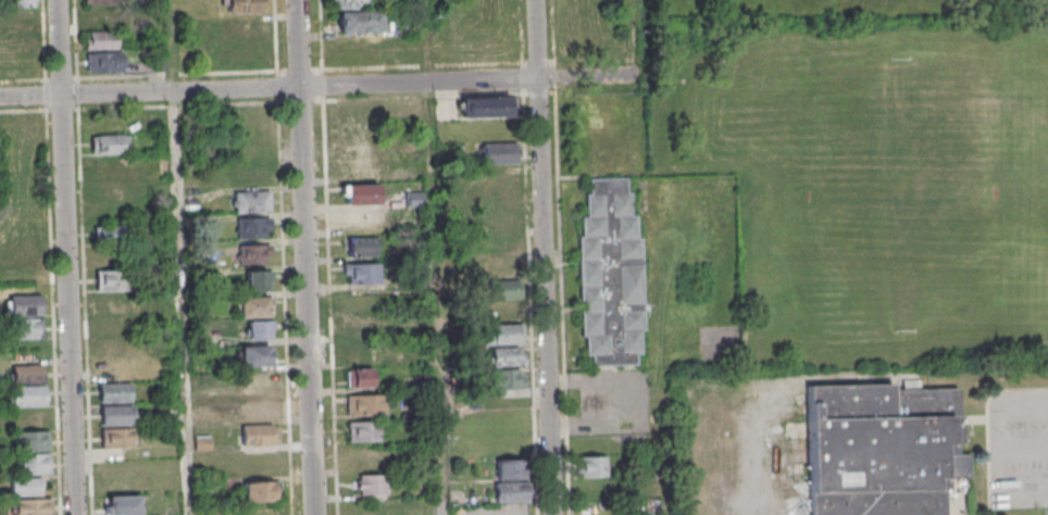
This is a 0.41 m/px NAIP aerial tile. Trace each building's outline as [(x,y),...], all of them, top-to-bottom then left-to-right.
[(1,31),(35,31),(36,0),(2,0),(1,31)] [(84,25),(120,24),(120,0),(84,0),(84,25)] [(263,12),(263,0),(227,0),(227,12),(263,12)] [(332,9),(368,9),(368,0),(332,0),(332,9)] [(380,33),(380,11),(337,11),(337,33),(380,33)] [(85,32),(85,49),(118,49),(118,32),(85,32)] [(148,73),(148,54),(85,54),(85,73),(148,73)] [(511,97),(463,97),(463,116),(511,116),(511,97)] [(366,151),(366,131),(344,131),(344,151),(366,151)] [(91,154),(128,154),(128,135),(91,135),(91,154)] [(518,164),(518,144),(483,144),(483,164),(518,164)] [(589,180),(626,179),(626,194),(632,194),(632,217),(637,217),(638,240),(641,240),(645,331),(640,332),(641,355),(636,355),(637,366),(592,367),(592,356),(587,356),(587,337),(583,338),(579,238),(584,238),(584,219),(587,219),(587,196),(590,196),(589,180)] [(379,204),(379,184),(342,184),(342,204),(379,204)] [(232,191),(232,212),(270,212),(270,192),(232,191)] [(343,210),(343,230),(379,230),(379,210),(343,210)] [(516,211),(488,211),(488,230),(516,230),(516,211)] [(270,217),(236,217),(236,238),(270,238),(270,217)] [(124,226),(94,226),(94,246),(124,246),(124,226)] [(343,257),(377,257),(377,237),(343,237),(343,257)] [(270,244),(240,244),(240,263),(270,263),(270,244)] [(344,263),(344,284),(380,284),(380,263),(344,263)] [(96,289),(127,289),(127,270),(96,270),(96,289)] [(271,270),(246,270),(246,290),(271,290),(271,270)] [(491,301),(491,322),(520,322),(520,280),(489,280),(489,301),(491,301)] [(134,313),(134,293),(96,293),(96,313),(134,313)] [(42,315),(42,295),(6,295),(6,315),(42,315)] [(239,297),(239,317),(271,317),(271,297),(239,297)] [(380,316),(346,316),(346,336),(380,336),(380,316)] [(42,339),(42,318),(13,318),(13,339),(42,339)] [(273,320),(248,320),(248,339),(273,339),(273,320)] [(492,347),(493,389),(526,388),(525,345),(524,345),(523,324),(492,325),(493,346),(492,347)] [(270,346),(241,346),(241,366),(270,366),(270,346)] [(11,365),(11,406),(44,406),(44,365),(11,365)] [(348,387),(373,387),(373,368),(348,368),(348,387)] [(242,392),(271,392),(271,373),(242,373),(242,392)] [(809,514),(944,514),(944,474),(949,474),(949,444),(959,444),(959,388),(918,388),(918,380),(902,380),(902,385),(808,385),(809,514)] [(131,402),(131,382),(99,382),(99,402),(131,402)] [(347,415),(387,415),(387,395),(347,395),(347,415)] [(276,398),(245,398),(245,418),(276,418),(276,398)] [(101,425),(133,425),(133,405),(101,405),(101,425)] [(17,410),(18,453),(19,453),(19,474),(50,474),(50,451),(49,451),(49,410),(17,410)] [(381,421),(349,421),(349,442),(381,442),(381,421)] [(278,425),(241,425),(241,447),(278,447),(278,425)] [(101,428),(101,448),(133,448),(133,428),(101,428)] [(607,477),(607,456),(578,456),(578,477),(607,477)] [(497,479),(522,479),(522,460),(497,460),(497,479)] [(104,514),(139,514),(139,494),(138,495),(137,473),(104,473),(104,514)] [(385,474),(358,474),(358,494),(385,494),(385,474)] [(11,496),(41,496),(41,478),(11,478),(11,496)] [(243,482),(243,502),(278,502),(278,482),(243,482)] [(528,483),(495,483),(495,503),(528,503),(528,483)] [(52,499),(12,499),(12,514),(52,514),(52,499)]
